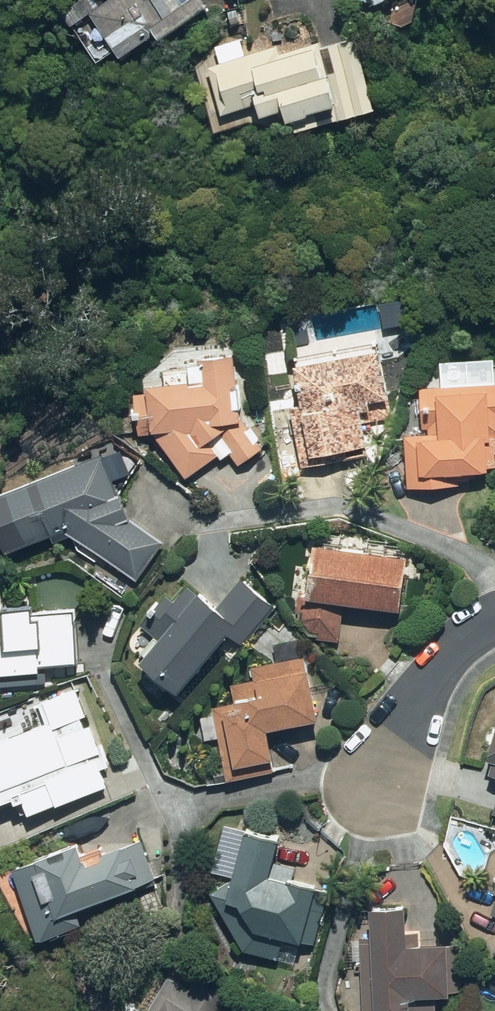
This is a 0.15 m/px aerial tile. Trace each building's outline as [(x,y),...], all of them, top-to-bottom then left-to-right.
[(103,1),(113,17),(99,27),(114,49),(128,39),(131,45),(166,21),(170,26),(208,0),(104,0),(103,1)] [(323,38),(285,48),(283,40),(251,49),(247,33),(224,39),(228,56),(222,57),(234,103),(267,94),(270,105),(294,99),(296,108),(339,97),(346,110),(387,94),(361,33),(324,43),(323,38)] [(373,440),(367,404),(378,402),(377,395),(396,391),(388,345),(346,352),(345,344),(297,352),(306,405),(288,408),(292,433),(300,432),(306,465),(352,457),(350,444),(373,440)] [(244,347),(216,347),(216,354),(197,353),(196,376),(159,375),(159,386),(144,386),(143,402),(136,402),(136,417),(143,417),(143,429),(159,429),(191,474),(223,451),(226,455),(234,449),(243,462),(268,444),(247,415),(248,376),(244,376),(244,347)] [(410,431),(411,484),(461,483),(461,469),(494,468),(494,440),(494,379),(427,380),(428,430),(410,431)] [(169,542),(137,517),(125,486),(122,487),(108,450),(18,482),(36,534),(69,523),(142,578),(169,542)] [(308,608),(307,616),(316,628),(324,629),(323,637),(343,639),(348,599),(407,606),(414,550),(320,539),(314,592),(304,591),(303,608),(308,608)] [(195,677),(264,590),(244,574),(225,599),(206,585),(200,593),(188,582),(170,605),(160,597),(140,622),(158,636),(146,651),(167,668),(173,660),(195,677)] [(51,681),(51,660),(79,659),(79,608),(40,609),(40,600),(13,600),(13,615),(0,615),(0,681),(51,681)] [(276,722),(325,713),(316,663),(312,664),(310,653),(258,662),(260,676),(238,680),(241,699),(217,703),(220,715),(203,718),(206,736),(224,733),(232,776),(277,768),(274,754),(281,752),(276,722)] [(35,809),(113,784),(107,766),(113,764),(99,720),(88,723),(85,714),(91,712),(82,684),(44,696),(51,719),(0,735),(0,799),(21,792),(23,797),(31,795),(35,809)] [(219,863),(212,885),(245,945),(283,956),(290,933),(309,938),(327,879),(300,871),(302,863),(295,861),(291,873),(276,868),(287,831),(253,821),(239,869),(219,863)] [(84,836),(20,861),(47,933),(85,919),(80,904),(159,874),(145,835),(91,856),(84,836)] [(368,957),(368,1010),(440,1010),(439,991),(457,991),(457,938),(412,938),(412,901),(379,901),(380,933),(363,933),(363,957),(368,957)] [(231,988),(206,971),(194,987),(176,974),(154,1006),(143,998),(134,1010),(215,1010),(231,988)]
